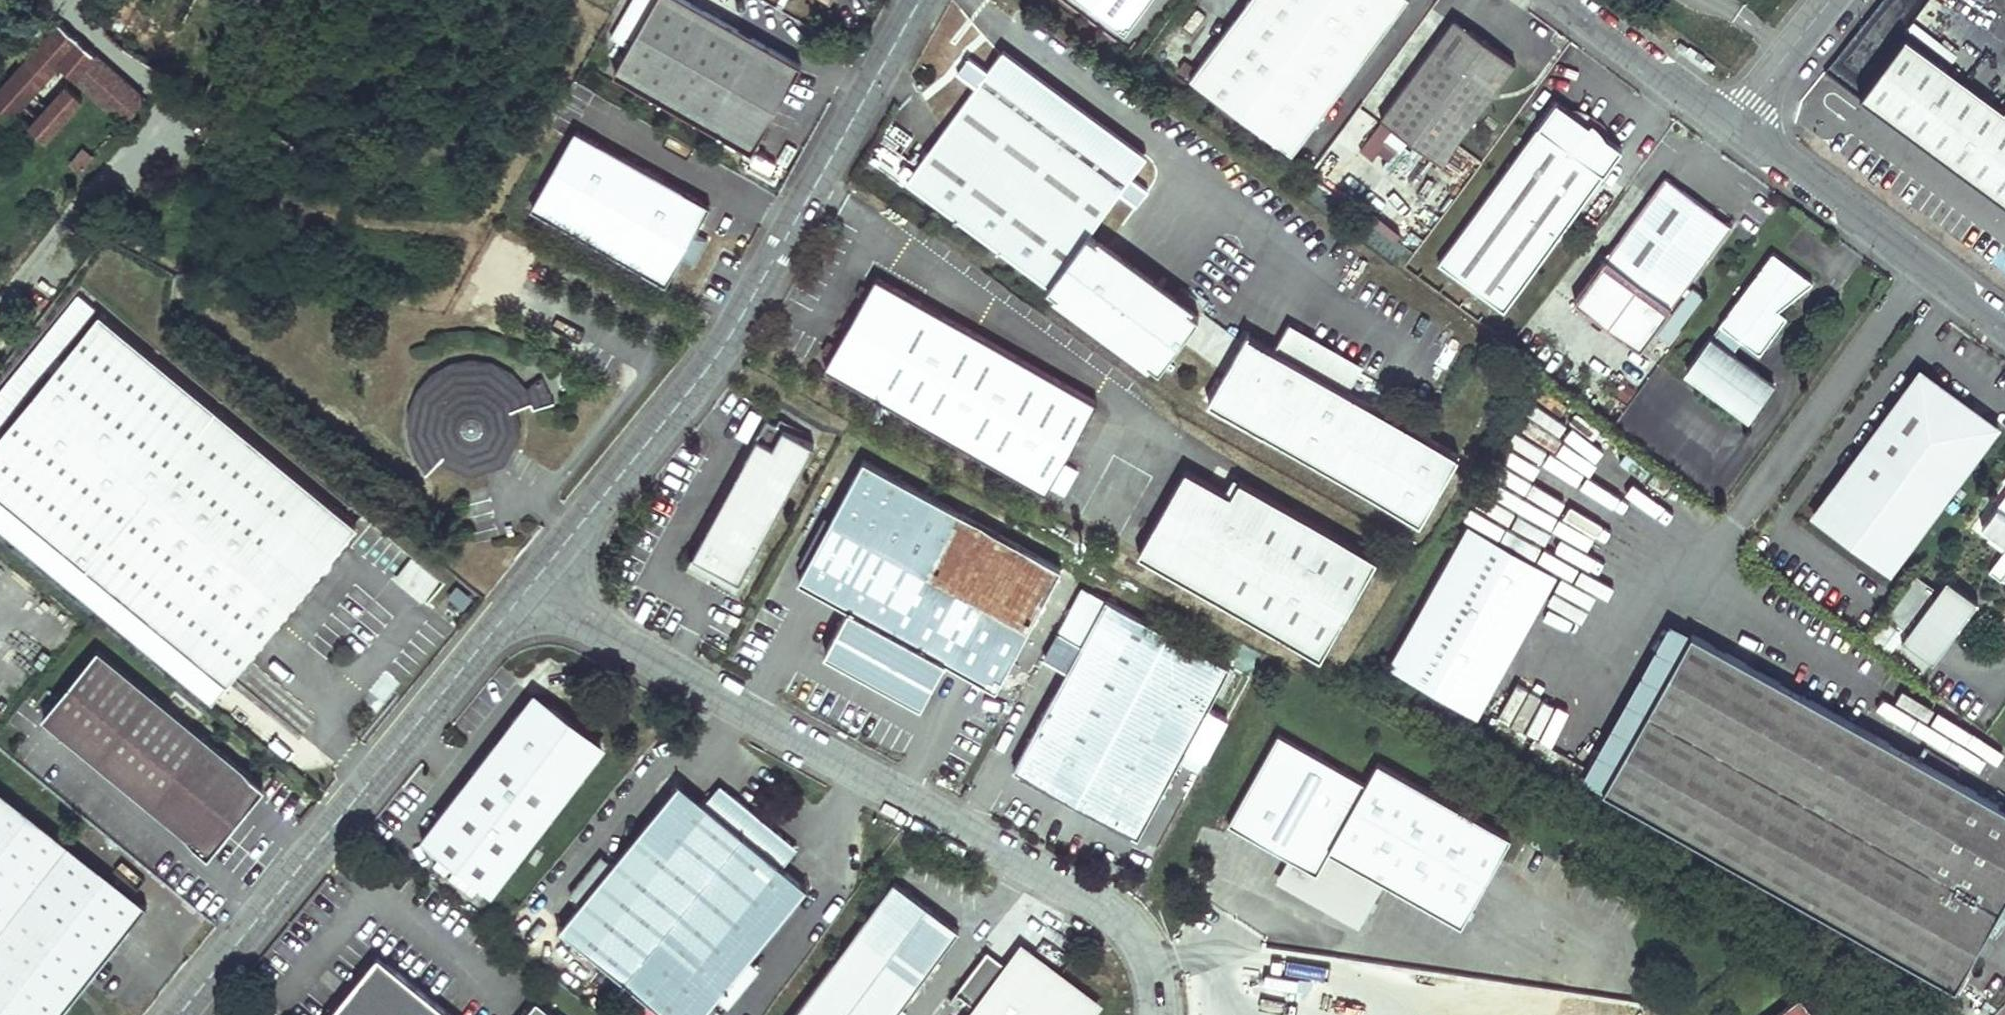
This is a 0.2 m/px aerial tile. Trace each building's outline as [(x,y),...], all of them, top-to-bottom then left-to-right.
[(610,75),(744,152),(793,66),(674,0),(651,0),(610,75)] [(1119,37),(1146,0),(1069,0),(1119,37)] [(1286,155),(1400,0),(1243,0),(1191,72),(1178,64),(1173,72),(1286,155)] [(1452,18),(1448,21),(1473,40),(1484,41),(1452,18)] [(0,87),(0,129),(15,113),(45,140),(81,100),(64,85),(73,76),(126,123),(143,94),(60,21),(0,87)] [(1448,21),(1377,119),(1379,121),(1392,130),(1438,164),(1513,62),(1484,41),(1473,40),(1448,21)] [(2004,207),(2004,105),(2000,111),(1901,37),(1857,96),(2004,207)] [(1007,50),(1000,60),(1141,166),(1148,156),(1007,50)] [(1000,60),(909,181),(1050,287),(1048,290),(1159,373),(1200,318),(1089,235),(1141,166),(1000,60)] [(1554,100),(1433,265),(1497,312),(1618,149),(1601,136),(1590,119),(1587,117),(1569,112),(1554,100)] [(1379,121),(1357,152),(1369,161),(1392,130),(1379,121)] [(702,206),(569,134),(527,210),(659,283),(702,206)] [(84,145),(70,161),(81,171),(95,155),(84,145)] [(1663,181),(1571,303),(1637,352),(1729,229),(1663,181)] [(1812,279),(1772,249),(1685,367),(1750,415),(1774,382),(1731,350),(1741,338),(1759,351),(1786,315),(1776,308),(1812,279)] [(875,276),(823,369),(1045,493),(1049,486),(1064,494),(1077,471),(1062,462),(1097,400),(875,276)] [(1701,299),(1690,289),(1654,338),(1666,346),(1701,299)] [(230,681),(358,527),(101,317),(0,438),(0,496),(230,681)] [(1353,367),(1287,330),(1275,350),(1248,334),(1209,403),(1420,524),(1459,455),(1341,387),(1353,367)] [(408,456),(421,474),(436,460),(465,473),(494,462),(511,433),(505,413),(524,405),(527,410),(544,404),(536,380),(520,391),(504,376),(484,365),(464,361),(444,367),(425,378),(410,394),(401,412),(400,437),(408,456)] [(1883,575),(1989,431),(1918,378),(1811,522),(1883,575)] [(814,445),(767,419),(706,530),(718,537),(705,561),(719,568),(723,562),(732,567),(729,574),(740,580),(814,445)] [(859,460),(794,581),(843,608),(819,652),(918,705),(942,661),(991,688),(1056,566),(859,460)] [(1186,469),(1138,553),(1322,658),(1377,558),(1241,480),(1232,495),(1186,469)] [(1981,525),(1990,532),(1986,538),(2002,550),(1989,569),(2001,578),(2004,572),(2004,492),(1981,525)] [(718,537),(706,530),(693,554),(705,561),(718,537)] [(1387,674),(1475,723),(1554,580),(1466,531),(1387,674)] [(392,579),(422,603),(440,580),(409,556),(392,579)] [(1937,589),(1916,573),(1886,614),(1907,630),(1901,639),(1932,661),(1968,612),(1958,604),(1967,592),(1946,576),(1937,589)] [(1205,708),(1226,669),(1078,589),(1054,633),(1077,646),(1010,769),(1135,837),(1182,749),(1201,759),(1224,718),(1205,708)] [(1977,599),(1967,592),(1958,604),(1968,612),(1977,599)] [(1581,782),(1603,794),(1693,633),(1671,621),(1581,782)] [(1603,794),(1955,991),(1970,963),(2004,901),(2004,807),(1693,633),(1603,794)] [(90,651),(33,721),(203,858),(258,790),(90,651)] [(607,744),(537,690),(519,715),(521,712),(523,711),(524,710),(528,708),(531,706),(534,705),(536,705),(539,704),(543,704),(547,705),(550,706),(553,707),(557,709),(561,711),(602,751),(607,744)] [(602,751),(561,711),(557,709),(553,707),(550,706),(547,705),(543,704),(539,704),(536,705),(534,705),(531,706),(528,708),(524,710),(523,711),(521,712),(519,715),(508,728),(517,734),(505,746),(498,741),(424,838),(494,892),(602,751)] [(517,734),(508,728),(498,741),(505,746),(517,734)] [(1507,838),(1375,764),(1363,785),(1275,736),(1225,825),(1285,858),(1273,881),(1356,928),(1382,882),(1459,925),(1507,838)] [(558,933),(660,1014),(707,1014),(719,1000),(732,1009),(764,970),(751,960),(809,888),(783,867),(799,848),(721,785),(705,804),(680,784),(613,865),(601,856),(566,898),(578,908),(558,933)] [(139,910),(0,800),(0,1014),(56,1014),(139,910)] [(790,1014),(892,1014),(953,932),(888,883),(790,1014)] [(1970,963),(1974,965),(2004,929),(2004,901),(1970,963)] [(1222,981),(1240,1014),(1318,1014),(1327,1010),(1291,943),(1222,981)] [(1021,953),(1009,968),(986,950),(954,992),(978,1010),(974,1014),(1089,1014),(1099,1002),(1068,979),(1025,947),(1021,953)] [(390,961),(381,953),(331,1014),(346,1014),(390,961)] [(390,961),(346,1014),(457,1014),(390,961)] [(1778,1014),(1812,1014),(1800,998),(1778,1014)] [(538,1000),(525,1014),(557,1014),(538,1000)]
